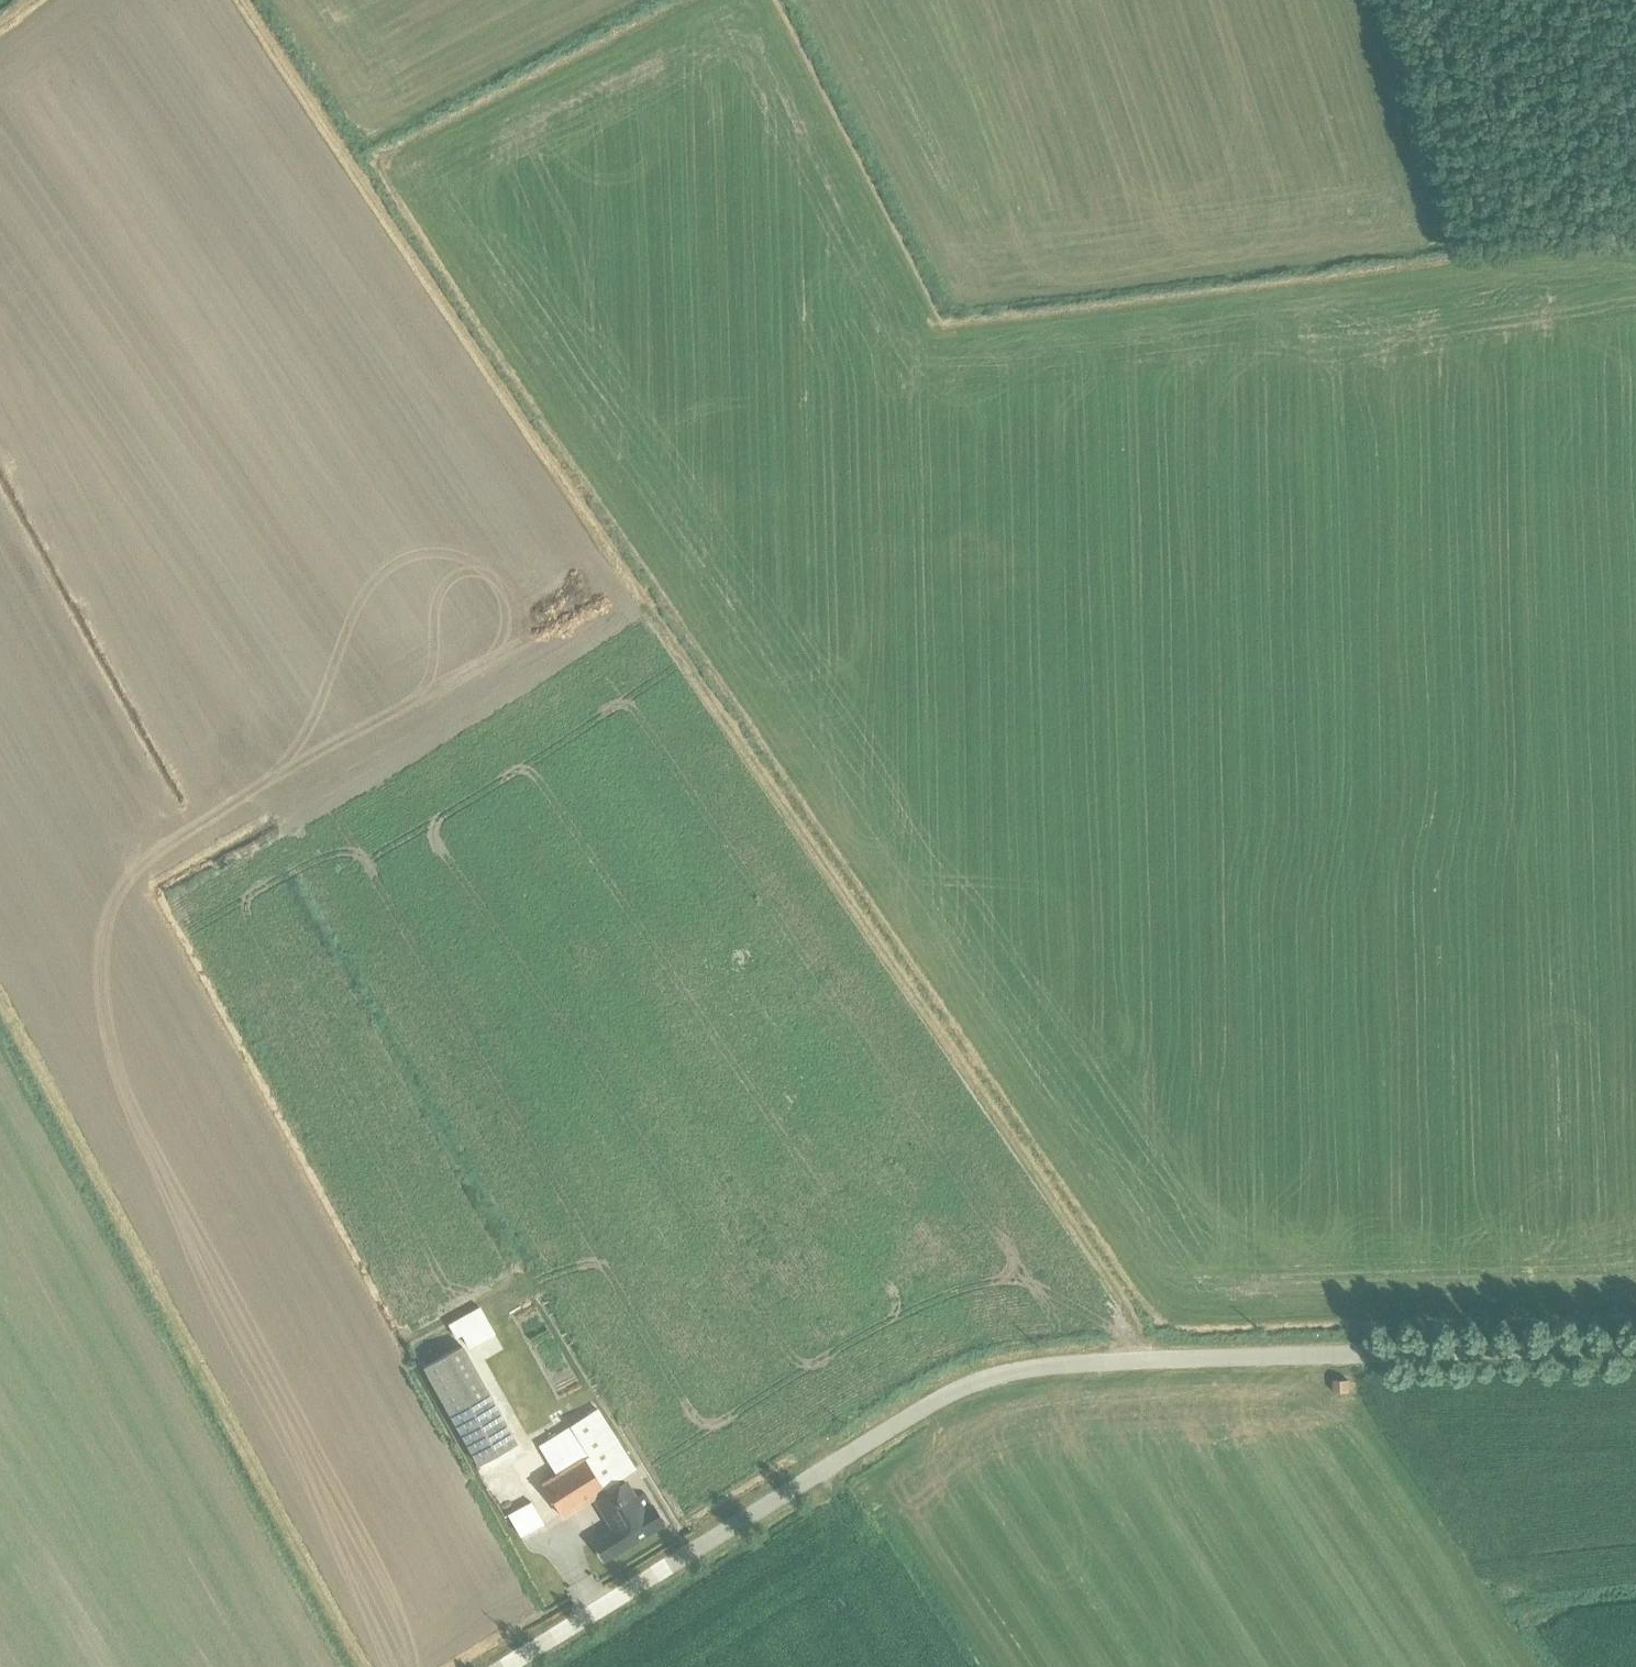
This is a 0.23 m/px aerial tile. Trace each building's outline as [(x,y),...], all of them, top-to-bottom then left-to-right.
[(480,1307),(448,1324),(456,1338),(461,1335),(469,1348),(495,1332),(480,1307)] [(463,1345),(425,1367),(478,1465),(518,1443),(463,1345)] [(1349,1379),(1334,1380),(1334,1392),(1349,1391),(1349,1379)] [(598,1408),(539,1445),(556,1474),(541,1483),(563,1518),(593,1499),(611,1528),(593,1539),(605,1559),(663,1523),(644,1491),(637,1496),(627,1479),(620,1483),(618,1480),(636,1469),(598,1408)] [(531,1501),(509,1513),(521,1535),(544,1523),(531,1501)]
